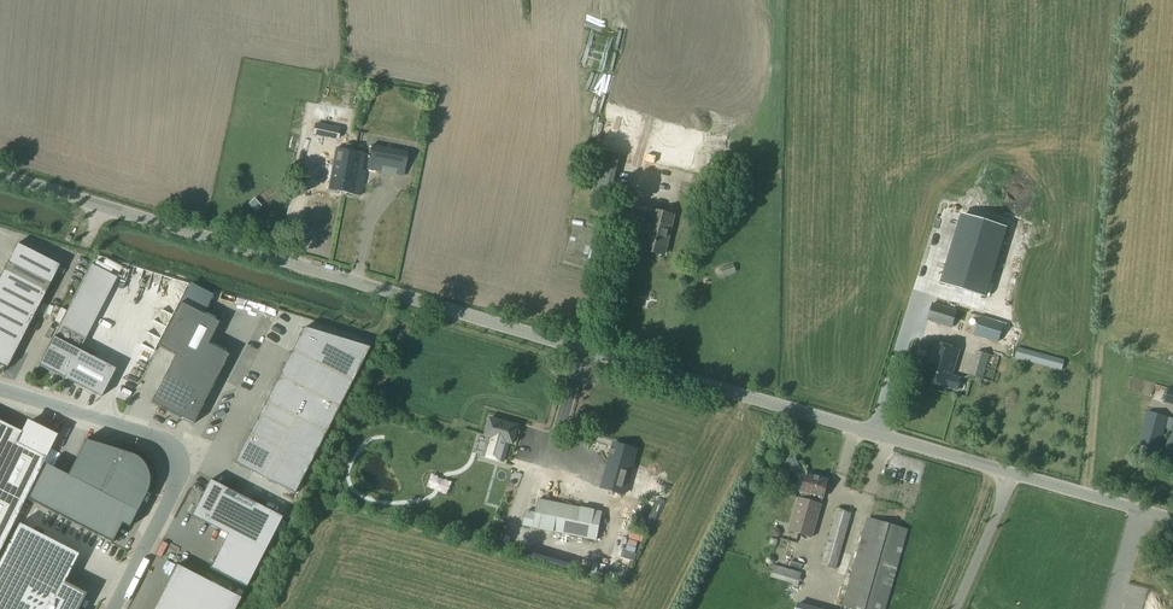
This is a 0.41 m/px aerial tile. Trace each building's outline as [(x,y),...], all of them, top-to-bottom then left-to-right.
[(342,127),(362,130),(369,86),(349,83),(342,127)] [(337,139),(339,130),(316,125),(314,134),(337,139)] [(371,145),(367,169),(402,175),(406,151),(371,145)] [(336,148),(329,189),(353,193),(353,194),(360,195),(364,174),(361,170),(364,154),(336,148)] [(600,151),(591,188),(614,192),(623,157),(600,151)] [(647,154),(645,162),(671,168),(673,160),(647,154)] [(687,198),(697,198),(697,187),(687,187),(687,198)] [(652,211),(643,252),(664,257),(667,246),(674,216),(652,211)] [(986,296),(1006,229),(962,216),(959,226),(945,272),(941,283),(955,287),(986,296)] [(16,244),(0,275),(0,363),(7,367),(16,348),(17,349),(59,266),(16,244)] [(84,288),(95,267),(90,265),(79,286),(84,288)] [(737,274),(734,265),(720,270),(723,279),(737,274)] [(84,288),(79,286),(53,337),(79,351),(116,278),(95,267),(84,288)] [(933,303),(928,321),(951,328),(957,311),(933,303)] [(218,323),(180,304),(157,347),(175,356),(150,403),(192,425),(228,355),(207,345),(218,323)] [(998,342),(1003,324),(980,317),(974,335),(998,342)] [(293,494),(369,348),(303,329),(234,463),(293,494)] [(53,338),(38,366),(100,398),(115,370),(61,342),(53,338)] [(934,343),(922,380),(958,391),(961,379),(951,376),(959,351),(934,343)] [(1018,348),(1015,359),(1062,372),(1065,361),(1018,348)] [(981,380),(988,355),(977,352),(975,359),(969,376),(981,380)] [(1164,405),(1172,407),(1172,389),(1170,388),(1164,405)] [(424,422),(437,426),(440,414),(427,411),(424,422)] [(1147,411),(1136,450),(1157,456),(1161,442),(1165,429),(1168,418),(1147,411)] [(503,462),(509,442),(513,444),(517,427),(489,419),(485,436),(489,437),(483,456),(503,462)] [(444,437),(455,441),(462,424),(451,420),(444,437)] [(1170,431),(1166,443),(1162,457),(1172,460),(1172,421),(1170,431)] [(57,436),(54,435),(53,436),(27,424),(23,431),(21,430),(20,432),(0,422),(0,550),(57,436)] [(475,451),(482,432),(470,428),(463,447),(475,451)] [(28,497),(26,500),(111,544),(120,525),(128,529),(129,525),(126,524),(144,490),(145,491),(147,487),(147,483),(147,479),(146,474),(144,469),(142,465),(139,462),(135,459),(131,456),(130,458),(87,445),(87,441),(84,440),(83,444),(67,476),(45,465),(28,497)] [(1161,442),(1157,456),(1162,457),(1166,443),(1161,442)] [(624,495),(631,467),(629,466),(633,451),(616,446),(615,450),(610,449),(611,449),(610,454),(609,454),(613,455),(611,461),(609,461),(601,489),(624,495)] [(637,470),(632,483),(662,494),(666,481),(637,470)] [(799,499),(789,532),(811,538),(821,505),(820,505),(822,499),(823,499),(829,481),(807,474),(802,493),(800,500),(799,499)] [(246,588),(282,518),(210,481),(191,516),(227,535),(209,569),(246,588)] [(599,496),(598,508),(604,508),(606,497),(599,496)] [(413,499),(408,518),(416,520),(421,501),(413,499)] [(526,511),(522,527),(596,542),(602,511),(538,499),(535,513),(526,511)] [(437,522),(440,506),(429,504),(426,520),(437,522)] [(453,509),(447,525),(459,529),(464,514),(453,509)] [(837,509),(821,565),(835,569),(851,513),(837,509)] [(480,537),(486,520),(477,517),(471,535),(480,537)] [(843,605),(857,608),(885,608),(907,529),(868,518),(843,605)] [(495,522),(490,534),(499,537),(503,526),(495,522)] [(64,583),(78,555),(18,524),(0,558),(0,608),(78,608),(86,594),(64,583)] [(791,548),(794,536),(775,531),(771,544),(791,548)] [(175,566),(153,608),(234,608),(240,599),(175,566)] [(802,574),(774,566),(771,578),(799,586),(802,574)]
